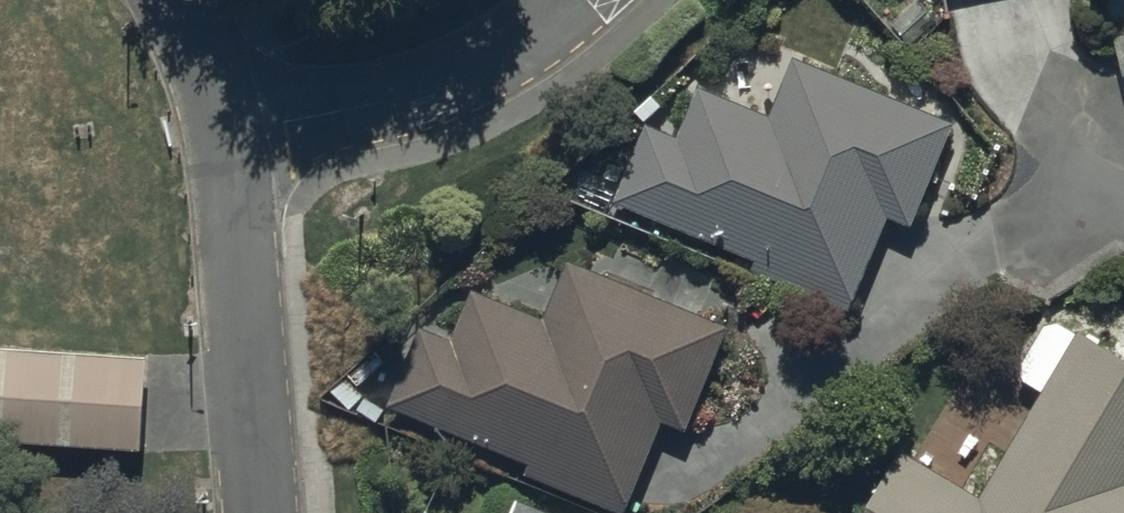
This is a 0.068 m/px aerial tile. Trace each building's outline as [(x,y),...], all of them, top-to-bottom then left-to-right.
[(952,127),(792,61),(768,119),(697,89),(676,140),(645,127),(613,205),(755,263),(751,274),(847,314),(886,220),(909,230),(952,127)] [(566,265),(544,321),(471,292),(450,342),(419,329),(386,409),(529,467),(525,477),(615,512),(626,512),(661,425),(684,434),(727,330),(566,265)] [(1058,326),(1043,329),(1019,372),(1021,385),(1040,396),(979,498),(899,451),(863,512),(1123,512),(1123,365),(1058,326)] [(0,350),(0,444),(15,445),(141,454),(144,409),(148,360),(0,350)] [(515,500),(510,512),(547,512),(515,500)]
